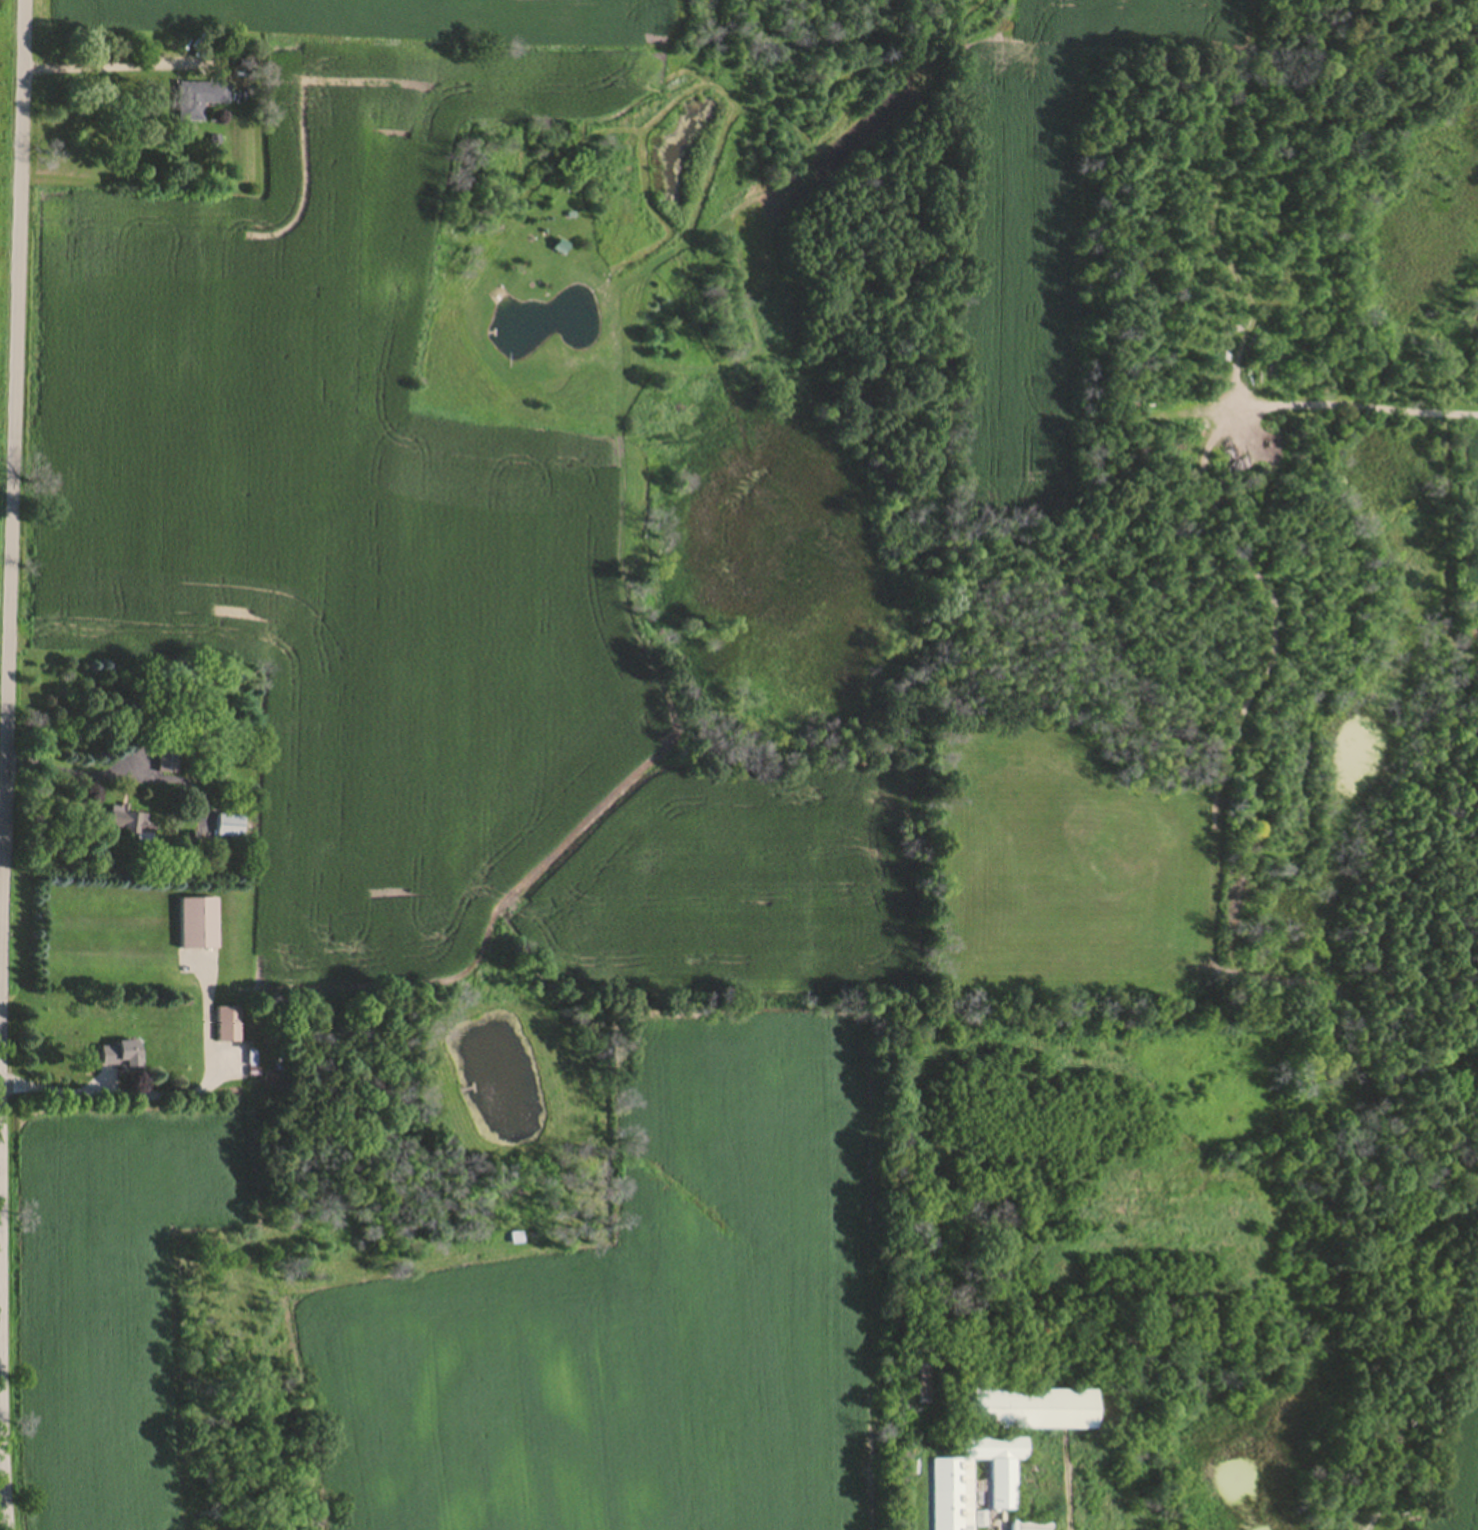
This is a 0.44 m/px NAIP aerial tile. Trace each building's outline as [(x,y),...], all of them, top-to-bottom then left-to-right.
[(178,85),(177,124),(203,125),(203,107),(228,107),(229,87),(178,85)] [(553,255),(565,260),(570,247),(558,241),(553,255)] [(154,838),(155,812),(109,811),(108,830),(122,831),(122,837),(154,838)] [(217,840),(243,840),(243,818),(217,818),(217,840)] [(216,901),(179,901),(179,952),(216,952),(216,901)] [(239,1045),(239,1010),(217,1010),(217,1045),(239,1045)] [(119,1077),(141,1077),(141,1045),(100,1045),(100,1068),(119,1068),(119,1077)] [(1095,1393),(973,1393),(973,1432),(1095,1432),(1095,1393)] [(975,1519),(973,1519),(973,1464),(990,1464),(990,1514),(1013,1514),(1013,1464),(1025,1464),(1025,1443),(960,1443),(960,1459),(933,1459),(933,1529),(975,1529),(975,1519)]
